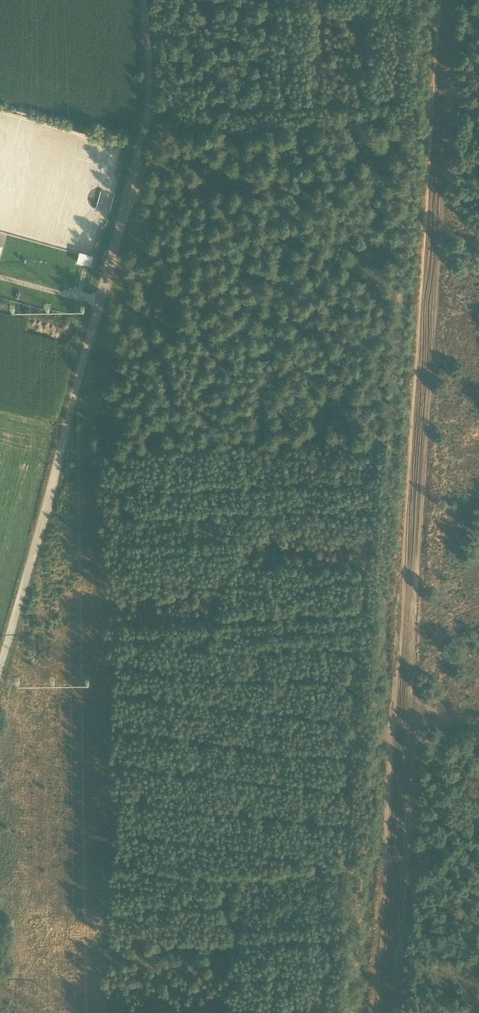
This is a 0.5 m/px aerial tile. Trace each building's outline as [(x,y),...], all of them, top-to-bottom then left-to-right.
[(91,266),(94,255),(81,251),(77,262),(91,266)]
